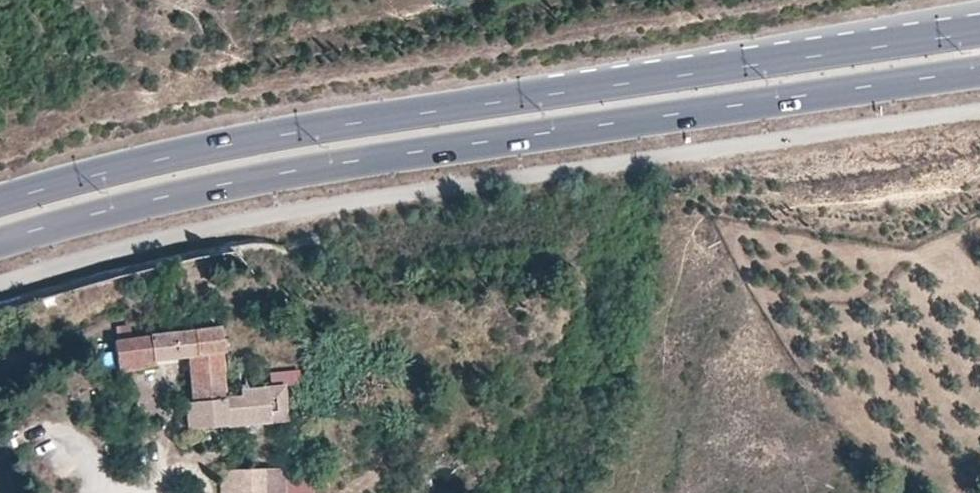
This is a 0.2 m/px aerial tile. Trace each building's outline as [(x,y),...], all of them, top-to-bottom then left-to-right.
[(219,326),(151,333),(114,345),(119,373),(156,365),(155,359),(189,355),(194,401),(186,402),(188,429),(237,424),(287,419),(286,406),(284,386),(270,387),(240,390),(240,397),(224,398),(219,352),(221,351),(219,326)] [(284,386),(286,406),(301,404),(298,372),(269,375),(270,387),(284,386)] [(266,469),(266,470),(235,470),(235,492),(286,492),(286,491),(285,468),(266,469)] [(310,468),(285,468),(286,491),(310,491),(310,468)]
